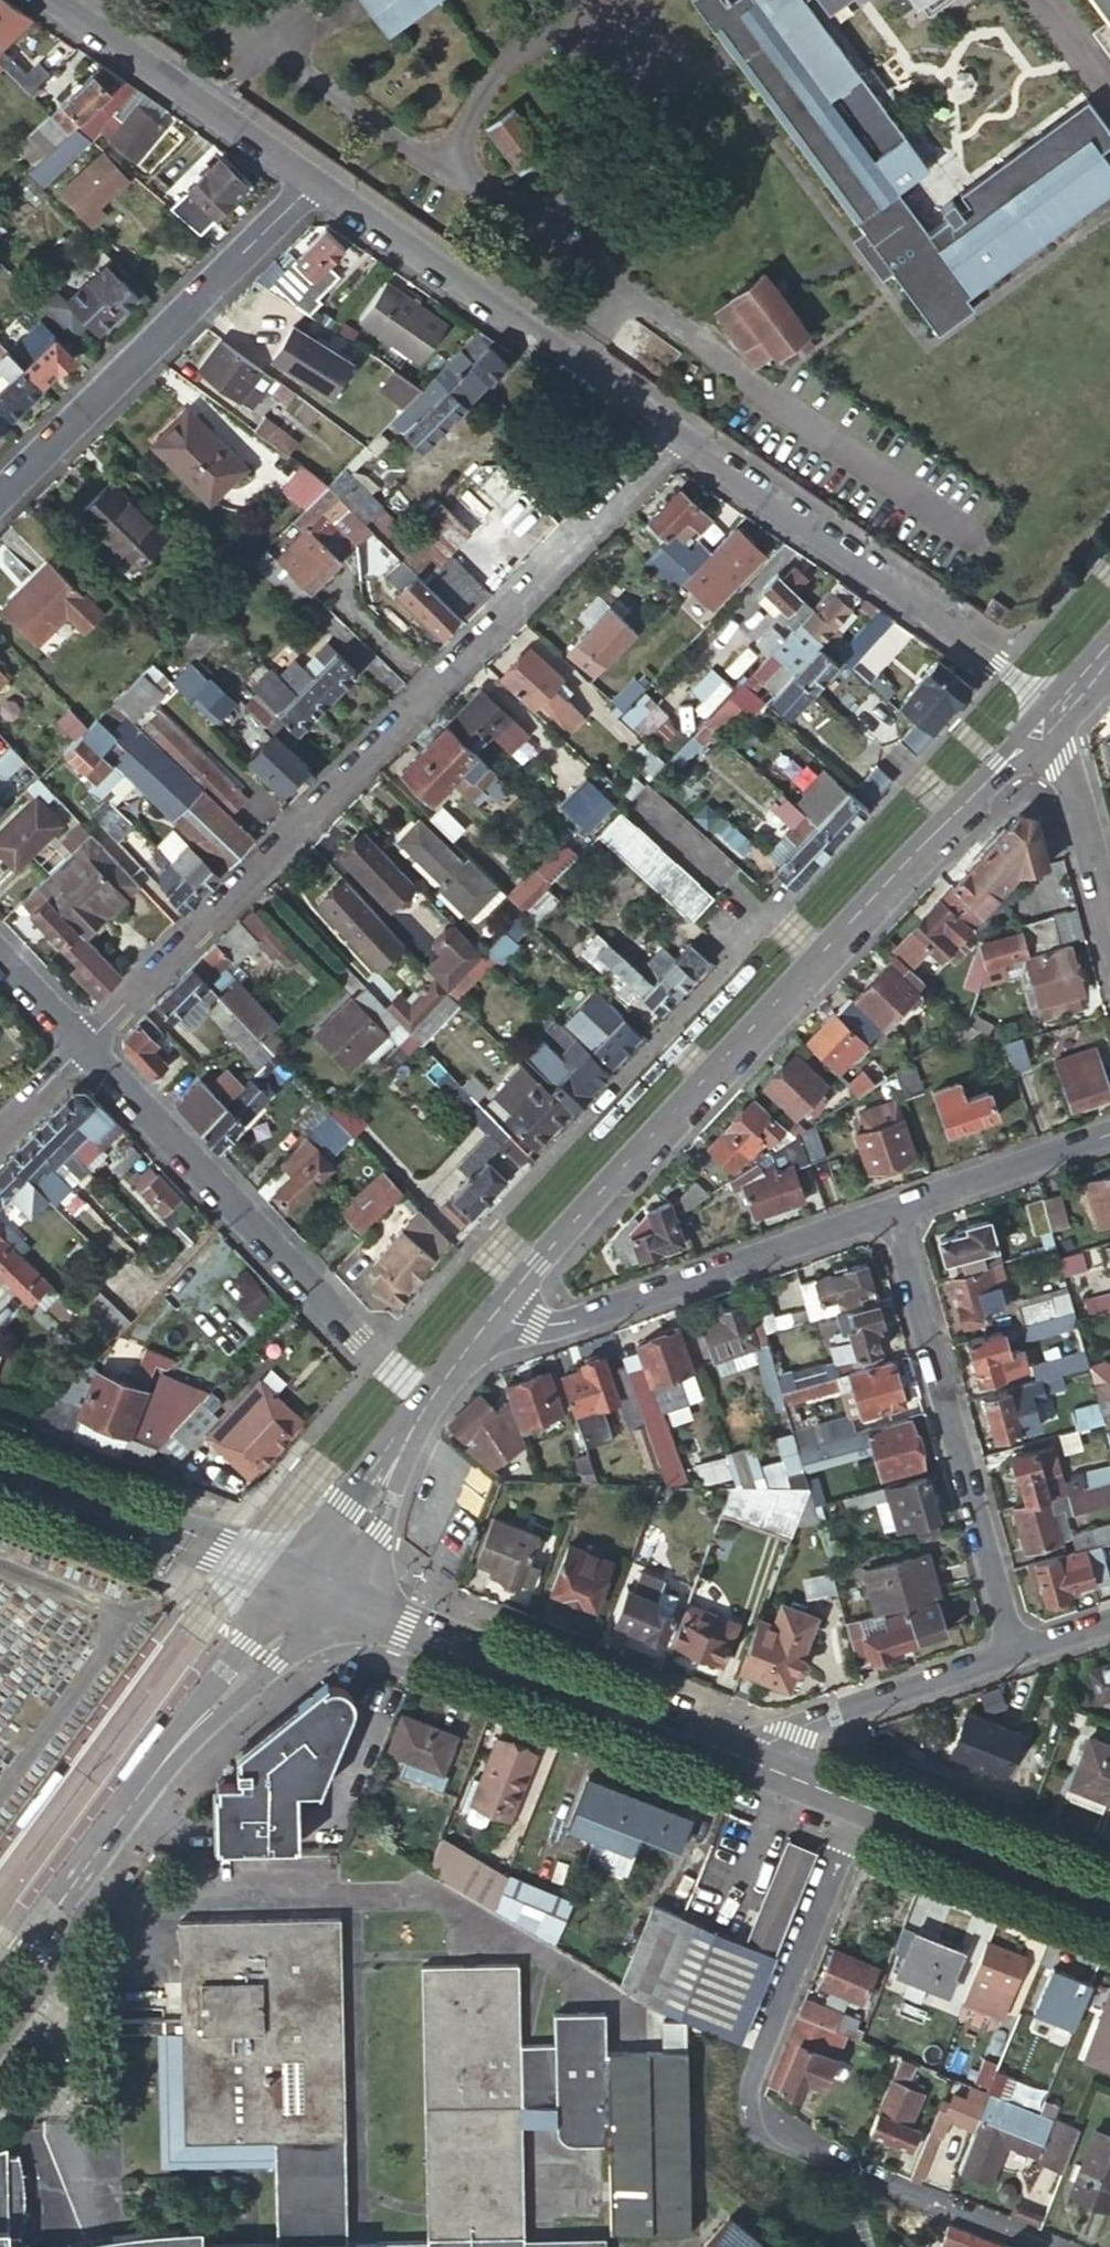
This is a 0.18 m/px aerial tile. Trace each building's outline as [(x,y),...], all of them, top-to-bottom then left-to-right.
[(3,0),(0,0),(0,66),(2,67),(27,94),(49,74),(39,63),(26,76),(1,48),(31,19),(3,0)] [(353,7),(372,33),(415,0),(348,0),(353,7)] [(939,333),(974,306),(967,296),(1109,189),(1109,165),(1099,151),(1109,143),(1109,132),(1085,99),(958,194),(967,205),(959,211),(951,201),(940,209),(947,219),(927,235),(896,193),(927,169),(802,2),(805,0),(689,0),(939,333)] [(822,11),(837,0),(814,0),(822,11)] [(1109,17),(1109,16),(1109,0),(1096,0),(1109,17)] [(62,104),(80,122),(101,102),(121,82),(100,67),(62,104)] [(129,96),(134,91),(121,82),(101,102),(111,114),(129,96)] [(156,120),(163,111),(134,91),(129,96),(136,103),(156,120)] [(78,124),(89,135),(111,114),(101,102),(80,122),(78,124)] [(164,128),(156,120),(136,103),(118,123),(111,116),(100,127),(136,160),(164,128)] [(67,135),(78,124),(80,122),(62,104),(49,115),(67,135)] [(513,106),(486,128),(521,172),(548,150),(513,106)] [(40,161),(67,135),(49,115),(47,114),(20,140),(40,161)] [(40,183),(89,135),(78,124),(67,135),(40,161),(29,172),(40,183)] [(127,179),(104,152),(61,192),(89,223),(101,212),(96,207),(127,179)] [(170,207),(200,234),(246,187),(218,158),(170,207)] [(326,231),(266,288),(275,293),(295,305),(310,314),(321,300),(318,298),(339,277),(326,266),(343,249),(326,231)] [(144,306),(151,299),(112,259),(69,302),(59,292),(44,306),(54,317),(72,336),(88,322),(99,334),(129,305),(137,298),(144,306)] [(718,311),(730,328),(733,326),(740,335),(751,326),(754,329),(759,325),(768,338),(747,354),(759,369),(780,352),(782,355),(809,331),(810,329),(766,274),(718,311)] [(54,317),(44,306),(22,284),(0,306),(0,317),(15,334),(35,315),(45,326),(54,317)] [(449,329),(389,287),(362,325),(422,367),(449,329)] [(295,305),(275,293),(259,316),(279,329),(295,305)] [(137,298),(129,305),(136,314),(144,306),(137,298)] [(296,324),(276,356),(335,393),(355,361),(296,324)] [(733,326),(730,328),(728,330),(747,354),(768,338),(759,325),(754,329),(751,326),(740,335),(733,326)] [(9,352),(41,386),(56,372),(58,373),(74,357),(45,326),(35,335),(31,331),(9,352)] [(818,343),(809,331),(782,355),(790,365),(818,343)] [(514,357),(480,333),(435,379),(466,408),(514,357)] [(264,368),(221,338),(199,370),(241,400),(264,368)] [(41,386),(9,352),(0,343),(0,367),(5,373),(0,378),(0,423),(2,425),(41,386)] [(264,368),(241,400),(254,408),(269,387),(275,391),(282,381),(264,368)] [(405,409),(419,388),(392,369),(377,389),(405,409)] [(435,379),(428,386),(392,422),(422,453),(466,408),(435,379)] [(282,381),(275,391),(291,402),(298,392),(282,381)] [(192,407),(186,413),(206,433),(211,427),(192,407)] [(206,433),(186,413),(156,443),(213,501),(248,465),(211,427),(206,433)] [(266,416),(257,429),(292,453),(301,441),(266,416)] [(388,443),(380,434),(371,443),(365,450),(373,458),(388,443)] [(466,623),(492,596),(468,572),(490,550),(461,521),(427,552),(355,476),(373,458),(365,450),(333,482),(377,529),(385,537),(404,557),(459,615),(466,623)] [(541,507),(491,458),(471,478),(522,528),(541,507)] [(333,482),(306,463),(288,486),(312,504),(333,482)] [(167,536),(112,480),(81,512),(135,568),(167,536)] [(280,556),(313,590),(345,559),(344,557),(313,525),(329,509),(360,542),(361,544),(377,529),(333,482),(312,504),(298,518),(308,529),(280,556)] [(690,577),(710,556),(697,544),(689,552),(685,548),(690,543),(686,539),(694,530),(698,534),(710,521),(678,491),(640,529),(658,547),(690,577)] [(313,525),(344,557),(360,542),(329,509),(313,525)] [(764,556),(737,528),(710,556),(690,577),(683,584),(710,611),(764,556)] [(441,633),(459,615),(404,557),(385,537),(369,553),(402,587),(400,590),(441,633)] [(271,546),(257,561),(299,603),(313,590),(280,556),(271,546)] [(643,562),(675,592),(683,584),(690,577),(658,547),(643,562)] [(55,563),(6,611),(40,645),(72,613),(90,631),(106,615),(88,596),(55,563)] [(799,624),(811,611),(793,594),(806,581),(793,570),(781,583),(776,578),(763,592),(783,610),(776,619),(783,626),(786,622),(793,629),(799,624)] [(858,596),(839,582),(827,594),(833,599),(816,616),(811,611),(799,624),(810,633),(816,639),(843,610),(844,610),(858,596)] [(244,589),(238,584),(234,589),(240,594),(244,589)] [(996,620),(1007,604),(991,593),(983,605),(979,609),(996,620)] [(827,594),(811,611),(816,616),(833,599),(827,594)] [(566,653),(592,678),(636,633),(624,622),(609,607),(566,653)] [(893,620),(876,608),(833,654),(847,667),(893,620)] [(851,616),(844,610),(843,610),(816,639),(822,645),(851,616)] [(624,622),(636,633),(646,622),(634,611),(624,622)] [(810,633),(799,624),(793,629),(783,640),(770,654),(794,675),(813,693),(837,668),(817,650),(809,659),(797,648),(810,633)] [(765,659),(770,654),(783,640),(772,630),(755,648),(765,659)] [(195,651),(183,638),(175,647),(187,660),(195,651)] [(309,682),(298,693),(318,713),(359,671),(328,642),(317,653),(327,664),(309,682)] [(550,690),(557,682),(560,680),(528,650),(500,679),(531,709),(537,704),(567,732),(580,718),(563,702),(550,690)] [(740,685),(752,695),(771,675),(779,683),(772,691),(776,694),(794,675),(770,654),(765,659),(740,685)] [(896,699),(904,707),(921,722),(927,728),(950,701),(953,704),(966,690),(964,687),(966,684),(936,657),(896,699)] [(157,662),(150,670),(157,678),(165,670),(157,662)] [(167,668),(174,676),(181,669),(173,662),(167,668)] [(181,683),(217,720),(238,699),(214,675),(212,678),(200,665),(181,683)] [(296,669),(286,680),(298,693),(309,682),(296,669)] [(10,680),(0,670),(0,690),(10,680)] [(150,670),(120,701),(139,720),(140,718),(156,702),(169,688),(157,678),(150,670)] [(789,719),(813,693),(794,675),(776,694),(770,701),(789,719)] [(298,693),(286,680),(264,705),(275,717),(279,713),(298,693)] [(570,695),(557,682),(550,690),(563,702),(570,695)] [(750,719),(763,705),(752,695),(740,685),(727,698),(718,708),(729,718),(738,708),(750,719)] [(479,691),(472,697),(478,704),(485,697),(479,691)] [(318,713),(298,693),(279,713),(299,732),(318,713)] [(275,717),(264,705),(255,696),(248,704),(268,724),(275,717)] [(472,697),(445,725),(472,752),(489,735),(507,753),(525,735),(485,697),(478,704),(472,697)] [(664,720),(642,699),(622,721),(644,742),(664,720)] [(120,701),(91,730),(72,751),(102,780),(120,762),(133,748),(150,732),(139,720),(120,701)] [(144,721),(159,706),(156,702),(140,718),(144,721)] [(223,771),(159,706),(144,721),(173,752),(207,787),(223,771)] [(718,708),(703,724),(714,734),(729,718),(718,708)] [(66,709),(54,723),(69,736),(81,721),(66,709)] [(275,717),(268,724),(276,733),(291,749),(304,736),(299,732),(279,713),(275,717)] [(937,738),(936,737),(927,728),(921,722),(899,747),(916,762),(937,738)] [(691,736),(702,746),(714,734),(703,724),(691,736)] [(472,752),(445,725),(418,753),(445,780),(466,801),(494,773),(472,752)] [(133,748),(120,762),(128,771),(155,798),(225,871),(255,839),(150,732),(133,748)] [(283,790),(308,766),(291,749),(276,733),(251,757),(283,790)] [(691,736),(664,764),(675,774),(702,746),(691,736)] [(664,764),(642,744),(630,756),(652,777),(664,764)] [(38,776),(10,746),(0,756),(0,779),(2,781),(5,778),(22,795),(40,778),(38,776)] [(445,780),(418,753),(400,772),(426,799),(445,780)] [(120,762),(102,780),(94,788),(100,799),(107,793),(128,771),(120,762)] [(859,790),(877,806),(895,786),(878,770),(859,790)] [(141,813),(155,798),(128,771),(107,793),(119,805),(126,798),(141,813)] [(223,771),(207,787),(222,801),(237,786),(223,771)] [(796,808),(835,844),(866,810),(845,790),(844,793),(825,775),(796,808)] [(586,827),(605,808),(611,802),(584,776),(557,804),(583,830),(586,827)] [(875,808),(877,806),(859,790),(857,792),(875,808)] [(137,824),(119,805),(107,793),(100,799),(90,810),(119,842),(137,824)] [(775,879),(790,893),(835,844),(796,808),(785,799),(779,806),(774,802),(769,808),(790,827),(759,860),(772,870),(769,874),(775,879)] [(38,801),(0,838),(0,854),(18,873),(64,828),(38,801)] [(440,807),(428,819),(450,841),(462,829),(440,807)] [(595,837),(614,817),(605,808),(586,827),(595,837)] [(1021,811),(988,847),(1016,873),(1019,869),(1050,860),(1037,815),(1021,811)] [(712,898),(619,812),(614,817),(595,837),(689,923),(712,898)] [(204,892),(219,875),(162,816),(145,832),(147,834),(204,892)] [(729,822),(719,834),(742,855),(753,843),(729,822)] [(466,916),(496,886),(467,857),(460,864),(417,823),(400,841),(442,881),(436,887),(466,916)] [(92,835),(84,826),(69,839),(77,849),(92,835)] [(185,911),(204,892),(147,834),(136,845),(149,859),(145,862),(148,875),(181,907),(185,911)] [(363,834),(339,856),(388,908),(412,886),(363,834)] [(92,835),(77,849),(37,889),(83,937),(138,884),(92,835)] [(988,847),(954,886),(968,898),(961,905),(975,918),(981,911),(982,910),(1008,881),(1016,873),(988,847)] [(547,856),(534,869),(550,884),(562,871),(547,856)] [(550,884),(534,869),(507,897),(523,913),(550,884)] [(1008,881),(982,910),(986,914),(996,924),(1023,895),(1008,881)] [(403,946),(344,884),(317,909),(375,971),(403,946)] [(968,898),(954,886),(911,932),(941,960),(943,957),(947,961),(951,955),(957,961),(970,946),(961,938),(973,925),(970,923),(975,918),(961,905),(968,898)] [(83,937),(37,889),(15,911),(22,918),(25,919),(30,914),(79,963),(71,971),(100,999),(121,977),(83,937)] [(1071,942),(1089,937),(1081,908),(1054,915),(1064,944),(1071,942)] [(281,944),(247,910),(235,921),(257,942),(270,955),(281,944)] [(987,964),(1003,960),(1027,954),(1064,944),(1054,915),(1019,926),(1020,932),(993,940),(986,914),(982,910),(981,911),(975,918),(980,940),(987,964)] [(461,937),(439,913),(430,922),(434,927),(431,930),(441,942),(445,938),(452,945),(461,937)] [(532,925),(522,914),(504,932),(515,942),(532,925)] [(269,1033),(275,1028),(219,970),(237,952),(242,957),(257,942),(235,921),(190,967),(222,1000),(229,1007),(235,1014),(261,1041),(269,1033)] [(461,937),(452,945),(458,952),(432,978),(446,993),(470,968),(481,957),(461,937)] [(641,972),(603,938),(593,947),(598,952),(596,955),(635,989),(623,1003),(648,1026),(675,997),(644,968),(641,972)] [(956,1010),(967,1020),(980,984),(987,964),(980,940),(956,1010)] [(1084,990),(1071,942),(1064,944),(1027,954),(1039,1002),(1042,1001),(1047,1016),(1081,1007),(1077,991),(1084,990)] [(644,968),(675,997),(710,961),(690,943),(676,959),(663,947),(644,968)] [(486,951),(481,957),(470,968),(478,976),(494,959),(486,951)] [(896,955),(857,998),(892,1028),(903,1016),(902,1015),(921,995),(915,989),(924,980),(896,955)] [(987,964),(980,984),(1003,978),(1001,972),(1006,970),(1003,960),(987,964)] [(222,1000),(190,967),(156,1002),(174,1021),(176,1019),(185,1028),(192,1028),(222,1000)] [(470,968),(446,993),(455,1001),(478,976),(470,968)] [(446,993),(432,978),(407,1003),(398,994),(383,1009),(395,1022),(407,1034),(408,1033),(446,993)] [(610,1003),(592,985),(581,995),(600,1013),(610,1003)] [(383,1009),(363,987),(311,1039),(345,1073),(395,1022),(383,1009)] [(455,1001),(446,993),(408,1033),(420,1045),(459,1005),(455,1001)] [(841,1069),(837,1073),(860,1095),(890,1075),(873,1058),(857,1076),(845,1066),(881,1026),(849,997),(810,1040),(841,1069)] [(610,1066),(642,1034),(610,1003),(600,1013),(613,1027),(592,1048),(610,1066)] [(229,1007),(214,1022),(224,1031),(259,1067),(272,1053),(261,1041),(235,1014),(229,1007)] [(153,1041),(161,1032),(144,1014),(136,1023),(153,1041)] [(607,1070),(554,1018),(542,1029),(565,1050),(556,1058),(570,1070),(552,1087),(571,1107),(607,1070)] [(967,1020),(944,1037),(954,1048),(980,1028),(967,1020)] [(122,1048),(150,1078),(167,1064),(151,1049),(156,1044),(153,1041),(136,1023),(121,1038),(122,1048)] [(281,1045),(269,1033),(261,1041),(272,1053),(281,1045)] [(1032,1065),(1021,1037),(1004,1041),(1015,1071),(1032,1065)] [(1057,1058),(1073,1106),(1109,1093),(1109,1082),(1097,1045),(1057,1058)] [(795,1055),(766,1088),(796,1116),(805,1107),(813,1115),(825,1102),(821,1099),(826,1094),(821,1089),(826,1084),(795,1055)] [(926,1090),(915,1058),(899,1069),(908,1096),(926,1090)] [(199,1131),(243,1084),(227,1068),(205,1092),(198,1084),(175,1105),(199,1131)] [(267,1098),(247,1079),(243,1084),(199,1131),(217,1151),(267,1098)] [(936,1089),(950,1130),(1000,1113),(991,1089),(967,1097),(962,1080),(936,1089)] [(533,1146),(568,1112),(538,1082),(523,1096),(510,1083),(497,1096),(510,1110),(504,1116),(533,1146)] [(98,1150),(120,1128),(81,1087),(69,1090),(55,1105),(98,1150)] [(786,1127),(755,1099),(710,1148),(725,1161),(731,1156),(740,1165),(762,1142),(758,1138),(762,1133),(779,1148),(797,1136),(786,1127)] [(330,1114),(316,1100),(292,1123),(307,1138),(330,1114)] [(903,1117),(897,1101),(862,1113),(867,1129),(903,1117)] [(55,1105),(37,1123),(82,1167),(98,1150),(55,1105)] [(330,1114),(307,1138),(306,1139),(313,1147),(331,1130),(335,1135),(342,1127),(330,1114)] [(795,1116),(786,1127),(797,1136),(802,1133),(808,1129),(795,1116)] [(856,1132),(869,1171),(916,1156),(903,1117),(867,1129),(856,1132)] [(37,1123),(21,1140),(52,1171),(61,1181),(63,1182),(70,1189),(87,1172),(82,1167),(37,1123)] [(802,1133),(812,1160),(827,1155),(816,1124),(808,1129),(802,1133)] [(796,1166),(812,1160),(802,1133),(797,1136),(779,1148),(732,1179),(736,1190),(746,1186),(757,1216),(808,1198),(796,1166)] [(458,1166),(469,1177),(499,1146),(488,1135),(458,1166)] [(460,1229),(530,1156),(510,1136),(499,1146),(469,1177),(439,1209),(460,1229)] [(313,1147),(306,1139),(256,1191),(265,1201),(273,1194),(317,1152),(313,1147)] [(21,1140),(3,1159),(6,1161),(33,1188),(43,1198),(45,1200),(63,1182),(61,1181),(52,1171),(21,1140)] [(117,1175),(138,1154),(128,1143),(106,1164),(117,1175)] [(98,1150),(82,1167),(87,1172),(100,1158),(99,1156),(102,1153),(98,1150)] [(317,1152),(273,1194),(287,1209),(331,1167),(317,1152)] [(731,1156),(725,1161),(735,1170),(740,1165),(731,1156)] [(0,1167),(0,1203),(1,1202),(4,1204),(9,1199),(29,1217),(45,1200),(43,1198),(33,1188),(6,1161),(0,1167)] [(146,1181),(152,1175),(144,1166),(137,1172),(146,1181)] [(358,1234),(402,1192),(402,1191),(380,1168),(337,1210),(358,1234)] [(186,1244),(195,1235),(180,1219),(188,1210),(153,1174),(152,1175),(146,1181),(137,1172),(136,1171),(128,1179),(162,1213),(159,1217),(186,1244)] [(1086,1183),(1099,1227),(1109,1224),(1109,1176),(1086,1183)] [(674,1204),(683,1212),(711,1193),(695,1180),(674,1204)] [(1064,1192),(1045,1198),(1053,1229),(1073,1223),(1064,1192)] [(1053,1229),(1045,1198),(1028,1203),(1036,1234),(1053,1229)] [(686,1241),(672,1202),(649,1210),(640,1221),(634,1231),(628,1226),(616,1240),(624,1263),(686,1241)] [(417,1209),(400,1228),(432,1257),(447,1240),(417,1209)] [(701,1212),(687,1217),(693,1234),(707,1228),(701,1212)] [(634,1231),(640,1221),(636,1218),(628,1226),(634,1231)] [(940,1240),(946,1260),(955,1257),(959,1274),(993,1264),(1002,1262),(990,1219),(969,1225),(971,1231),(958,1234),(940,1240)] [(14,1252),(23,1243),(5,1225),(0,1230),(0,1238),(14,1252)] [(971,1231),(969,1225),(955,1229),(958,1234),(971,1231)] [(432,1257),(400,1228),(371,1262),(381,1271),(370,1284),(393,1305),(406,1292),(402,1288),(432,1257)] [(30,1305),(49,1286),(14,1252),(0,1238),(0,1275),(30,1305)] [(1087,1266),(1083,1252),(1062,1259),(1065,1273),(1087,1266)] [(946,1260),(951,1276),(954,1275),(959,1274),(955,1257),(946,1260)] [(845,1271),(801,1283),(809,1312),(811,1320),(838,1312),(877,1301),(866,1261),(844,1267),(845,1271)] [(959,1274),(954,1275),(962,1303),(959,1303),(964,1326),(989,1319),(986,1311),(1005,1305),(993,1264),(959,1274)] [(771,1275),(751,1282),(754,1290),(765,1286),(773,1283),(771,1275)] [(271,1300),(256,1285),(235,1305),(249,1320),(271,1300)] [(765,1286),(754,1290),(760,1314),(766,1333),(778,1330),(775,1322),(765,1286)] [(92,1288),(72,1308),(83,1320),(103,1299),(92,1288)] [(1033,1322),(1076,1310),(1072,1298),(1071,1292),(1029,1305),(1033,1322)] [(1090,1316),(1109,1310),(1109,1292),(1085,1300),(1090,1316)] [(1076,1310),(1078,1320),(1090,1316),(1085,1300),(1084,1294),(1072,1298),(1076,1310)] [(51,1364),(64,1350),(10,1299),(0,1310),(0,1315),(51,1364)] [(96,1332),(115,1311),(103,1299),(83,1320),(96,1332)] [(849,1372),(885,1362),(875,1326),(884,1325),(877,1301),(838,1312),(845,1334),(851,1332),(854,1341),(832,1347),(840,1375),(849,1372)] [(752,1444),(725,1453),(726,1456),(735,1485),(810,1486),(799,1448),(794,1431),(786,1404),(782,1391),(779,1379),(766,1333),(760,1314),(751,1317),(746,1304),(719,1313),(720,1316),(699,1324),(712,1361),(737,1353),(754,1348),(757,1356),(773,1412),(767,1414),(782,1461),(759,1465),(752,1444)] [(1033,1322),(1032,1322),(1034,1330),(1040,1329),(1040,1331),(1079,1321),(1078,1320),(1076,1310),(1033,1322)] [(96,1332),(106,1341),(126,1321),(115,1311),(96,1332)] [(809,1312),(796,1316),(798,1324),(811,1320),(809,1312)] [(796,1316),(775,1322),(778,1330),(798,1324),(796,1316)] [(1034,1330),(1032,1322),(1005,1330),(1008,1340),(1040,1331),(1040,1329),(1034,1330)] [(638,1346),(640,1351),(646,1368),(628,1375),(640,1409),(651,1405),(655,1403),(697,1388),(676,1328),(657,1334),(659,1339),(638,1346)] [(1008,1340),(1005,1330),(968,1340),(980,1383),(1017,1372),(1008,1340)] [(98,1373),(145,1390),(158,1352),(117,1337),(100,1366),(98,1373)] [(740,1362),(757,1356),(754,1348),(737,1353),(740,1362)] [(1091,1366),(1087,1349),(1035,1364),(1039,1380),(1056,1375),(1091,1366)] [(622,1357),(625,1367),(628,1375),(646,1368),(640,1351),(622,1357)] [(584,1369),(562,1376),(576,1416),(593,1410),(595,1415),(606,1412),(604,1406),(621,1400),(631,1429),(635,1427),(645,1423),(640,1409),(628,1375),(625,1367),(611,1372),(605,1356),(601,1358),(598,1353),(586,1357),(586,1363),(582,1364),(584,1369)] [(906,1403),(893,1360),(885,1362),(849,1372),(852,1384),(862,1416),(906,1403)] [(797,1374),(801,1386),(822,1380),(818,1368),(797,1374)] [(549,1371),(506,1385),(523,1433),(566,1419),(549,1371)] [(95,1372),(78,1418),(127,1437),(145,1390),(98,1373),(95,1372)] [(838,1375),(841,1388),(852,1384),(849,1372),(840,1375),(838,1375)] [(159,1374),(152,1393),(193,1409),(207,1394),(208,1393),(159,1374)] [(779,1379),(782,1391),(801,1386),(797,1374),(779,1379)] [(782,1391),(786,1404),(841,1388),(838,1375),(822,1380),(801,1386),(782,1391)] [(1039,1380),(985,1395),(996,1437),(1041,1424),(1033,1397),(1043,1394),(1043,1391),(1060,1387),(1056,1375),(1039,1380)] [(1096,1384),(1102,1403),(1107,1422),(1108,1427),(1109,1427),(1109,1380),(1096,1384)] [(301,1420),(258,1381),(205,1438),(249,1478),(301,1420)] [(32,1423),(70,1438),(78,1418),(72,1412),(77,1395),(68,1385),(32,1423)] [(158,1447),(193,1409),(152,1393),(136,1439),(157,1448),(158,1447)] [(220,1406),(207,1394),(193,1409),(158,1447),(170,1458),(220,1406)] [(466,1440),(462,1444),(505,1479),(513,1469),(485,1444),(493,1436),(483,1426),(490,1420),(494,1425),(501,1419),(496,1415),(499,1412),(482,1395),(449,1424),(466,1440)] [(1073,1411),(1078,1430),(1107,1422),(1102,1403),(1073,1411)] [(640,1409),(645,1423),(657,1419),(651,1405),(640,1409)] [(851,1414),(794,1431),(799,1448),(845,1434),(856,1431),(851,1414)] [(856,1431),(845,1434),(847,1443),(854,1441),(855,1445),(873,1441),(883,1477),(924,1465),(909,1416),(856,1431)] [(645,1423),(635,1427),(649,1468),(660,1464),(645,1423)] [(1028,1503),(1109,1481),(1109,1468),(1073,1477),(1074,1480),(1064,1482),(1053,1446),(1012,1457),(1018,1476),(1021,1475),(1028,1503)] [(574,1457),(582,1481),(591,1481),(598,1481),(588,1452),(574,1457)] [(733,1485),(735,1485),(726,1456),(696,1466),(703,1484),(733,1485)] [(904,1479),(845,1496),(849,1510),(854,1508),(887,1498),(896,1529),(914,1524),(935,1518),(938,1517),(927,1477),(905,1484),(904,1479)] [(1015,1506),(1027,1552),(1063,1541),(1062,1540),(1054,1507),(1073,1502),(1075,1511),(1109,1502),(1109,1481),(1028,1503),(1015,1506)] [(810,1486),(735,1485),(733,1485),(722,1511),(791,1537),(810,1489),(810,1486)] [(845,1496),(815,1505),(831,1563),(841,1560),(835,1539),(831,1541),(824,1517),(849,1510),(845,1496)] [(1054,1507),(1062,1540),(1074,1537),(1068,1514),(1075,1511),(1073,1502),(1054,1507)] [(497,1517),(478,1561),(507,1573),(506,1577),(520,1583),(522,1579),(533,1583),(540,1566),(528,1561),(540,1534),(497,1517)] [(918,1537),(938,1531),(935,1518),(914,1524),(918,1537)] [(1109,1539),(1109,1525),(1094,1529),(1098,1543),(1109,1539)] [(572,1544),(554,1588),(596,1605),(614,1561),(572,1544)] [(1030,1564),(1035,1583),(1043,1581),(1049,1601),(1071,1595),(1069,1590),(1099,1581),(1100,1586),(1109,1583),(1109,1576),(1102,1544),(1030,1564)] [(879,1611),(941,1594),(929,1552),(867,1570),(879,1611)] [(716,1576),(700,1569),(693,1585),(709,1592),(716,1576)] [(626,1586),(612,1618),(645,1631),(643,1636),(659,1642),(660,1637),(663,1638),(673,1614),(653,1606),(656,1597),(626,1586)] [(848,1620),(860,1665),(892,1655),(890,1648),(898,1646),(948,1630),(939,1600),(884,1616),(887,1628),(866,1635),(860,1617),(848,1620)] [(759,1619),(740,1668),(786,1686),(793,1667),(794,1668),(800,1666),(802,1660),(801,1656),(798,1655),(814,1614),(781,1601),(771,1624),(759,1619)] [(686,1603),(672,1640),(722,1660),(737,1622),(686,1603)] [(890,1648),(892,1655),(900,1653),(898,1646),(890,1648)] [(1092,1670),(1101,1697),(1109,1694),(1109,1664),(1092,1670)] [(336,1694),(333,1696),(356,1706),(352,1716),(355,1717),(356,1715),(357,1712),(358,1710),(358,1706),(358,1703),(357,1700),(355,1698),(353,1695),(351,1694),(348,1693),(346,1692),(343,1692),(341,1692),(338,1693),(336,1694)] [(356,1706),(333,1696),(310,1710),(309,1709),(261,1741),(262,1743),(242,1759),(242,1786),(243,1794),(220,1794),(220,1837),(221,1853),(296,1852),(296,1835),(296,1795),(319,1794),(323,1783),(326,1784),(355,1717),(352,1716),(356,1706)] [(966,1712),(951,1749),(1006,1771),(1021,1732),(966,1712)] [(404,1715),(389,1752),(404,1758),(443,1773),(457,1736),(404,1715)] [(1071,1786),(1109,1800),(1109,1744),(1090,1736),(1071,1786)] [(497,1739),(473,1796),(512,1812),(536,1755),(497,1739)] [(443,1773),(404,1758),(399,1771),(438,1787),(443,1773)] [(595,1839),(616,1786),(587,1775),(567,1828),(595,1839)] [(679,1810),(616,1786),(595,1839),(587,1861),(599,1866),(608,1843),(636,1854),(644,1834),(680,1848),(689,1827),(690,1822),(689,1818),(688,1815),(685,1812),(679,1810)] [(512,1812),(473,1796),(470,1804),(509,1819),(512,1812)] [(790,1836),(768,1899),(796,1909),(817,1849),(818,1846),(790,1836)] [(440,1841),(429,1870),(448,1881),(459,1852),(440,1841)] [(459,1852),(448,1881),(496,1911),(507,1881),(459,1852)] [(507,1881),(496,1911),(554,1944),(570,1903),(507,1881)] [(648,1997),(751,2035),(781,1950),(796,1909),(768,1899),(753,1941),(682,1915),(648,1997)] [(624,1984),(648,1997),(682,1915),(652,1905),(624,1984)] [(358,2240),(348,2240),(345,1915),(183,1918),(184,2016),(165,2016),(165,2029),(162,2145),(250,2145),(272,2145),(272,2230),(197,2230),(197,2213),(168,2214),(141,2216),(108,2219),(88,2222),(63,2226),(63,2230),(3,2231),(3,2216),(15,2216),(17,2213),(18,2202),(20,2189),(20,2177),(19,2152),(15,2137),(14,2130),(3,2131),(3,2126),(0,2129),(0,2246),(1,2246),(11,2246),(358,2246),(358,2240)] [(916,1929),(898,1974),(948,1993),(956,1974),(959,1974),(970,1949),(916,1929)] [(1026,1955),(989,1941),(975,1974),(965,1999),(998,2012),(1003,2014),(1026,1955)] [(834,1950),(821,1984),(835,1990),(853,1997),(864,2001),(878,1966),(834,1950)] [(520,1963),(423,1964),(425,2211),(426,2240),(426,2246),(523,2246),(523,2238),(521,2105),(521,2044),(520,1963)] [(1075,2025),(1092,1982),(1054,1966),(1037,2010),(1075,2025)] [(835,1990),(821,1984),(818,1991),(833,1996),(835,1990)] [(835,1990),(833,1996),(831,2001),(849,2008),(853,1997),(835,1990)] [(1086,2055),(1109,2065),(1109,1994),(1086,2055)] [(806,1999),(800,2013),(836,2028),(842,2013),(806,1999)] [(965,1999),(959,2015),(989,2027),(993,2025),(998,2012),(965,1999)] [(534,2043),(521,2044),(521,2105),(556,2104),(557,2125),(562,2139),(575,2144),(608,2143),(606,2052),(606,2012),(555,2013),(555,2043),(534,2043)] [(800,2013),(771,2086),(780,2089),(780,2091),(802,2099),(809,2081),(825,2087),(847,2032),(836,2028),(800,2013)] [(836,2028),(847,2032),(860,2037),(863,2029),(857,2027),(860,2019),(842,2013),(836,2028)] [(165,2016),(121,2015),(121,2028),(165,2029),(165,2016)] [(688,2051),(657,2051),(606,2052),(608,2143),(610,2233),(691,2232),(688,2051)] [(985,2062),(977,2084),(989,2089),(997,2069),(998,2067),(985,2062)] [(897,2067),(893,2078),(909,2084),(913,2074),(897,2067)] [(997,2069),(989,2089),(992,2091),(1010,2098),(1019,2077),(997,2069)] [(893,2078),(872,2132),(912,2148),(921,2127),(910,2123),(921,2098),(905,2092),(909,2084),(893,2078)] [(913,2179),(923,2183),(942,2134),(945,2136),(952,2120),(976,2129),(992,2091),(989,2089),(977,2084),(974,2083),(969,2096),(961,2093),(957,2104),(945,2099),(913,2179)] [(905,2092),(921,2098),(924,2089),(909,2084),(905,2092)] [(976,2129),(960,2171),(993,2183),(1008,2144),(1012,2136),(1020,2139),(1017,2147),(1041,2156),(1057,2117),(1010,2098),(992,2091),(976,2129)] [(1042,2163),(1064,2171),(1081,2127),(1061,2118),(1042,2163)] [(1108,2206),(1109,2202),(1109,2133),(1098,2128),(1072,2191),(1108,2206)] [(1012,2136),(1008,2144),(1017,2147),(1020,2139),(1012,2136)] [(732,2214),(704,2246),(772,2246),(732,2214)] [(949,2228),(942,2246),(997,2246),(949,2228)] [(523,2238),(523,2246),(604,2246),(604,2237),(523,2238)]
